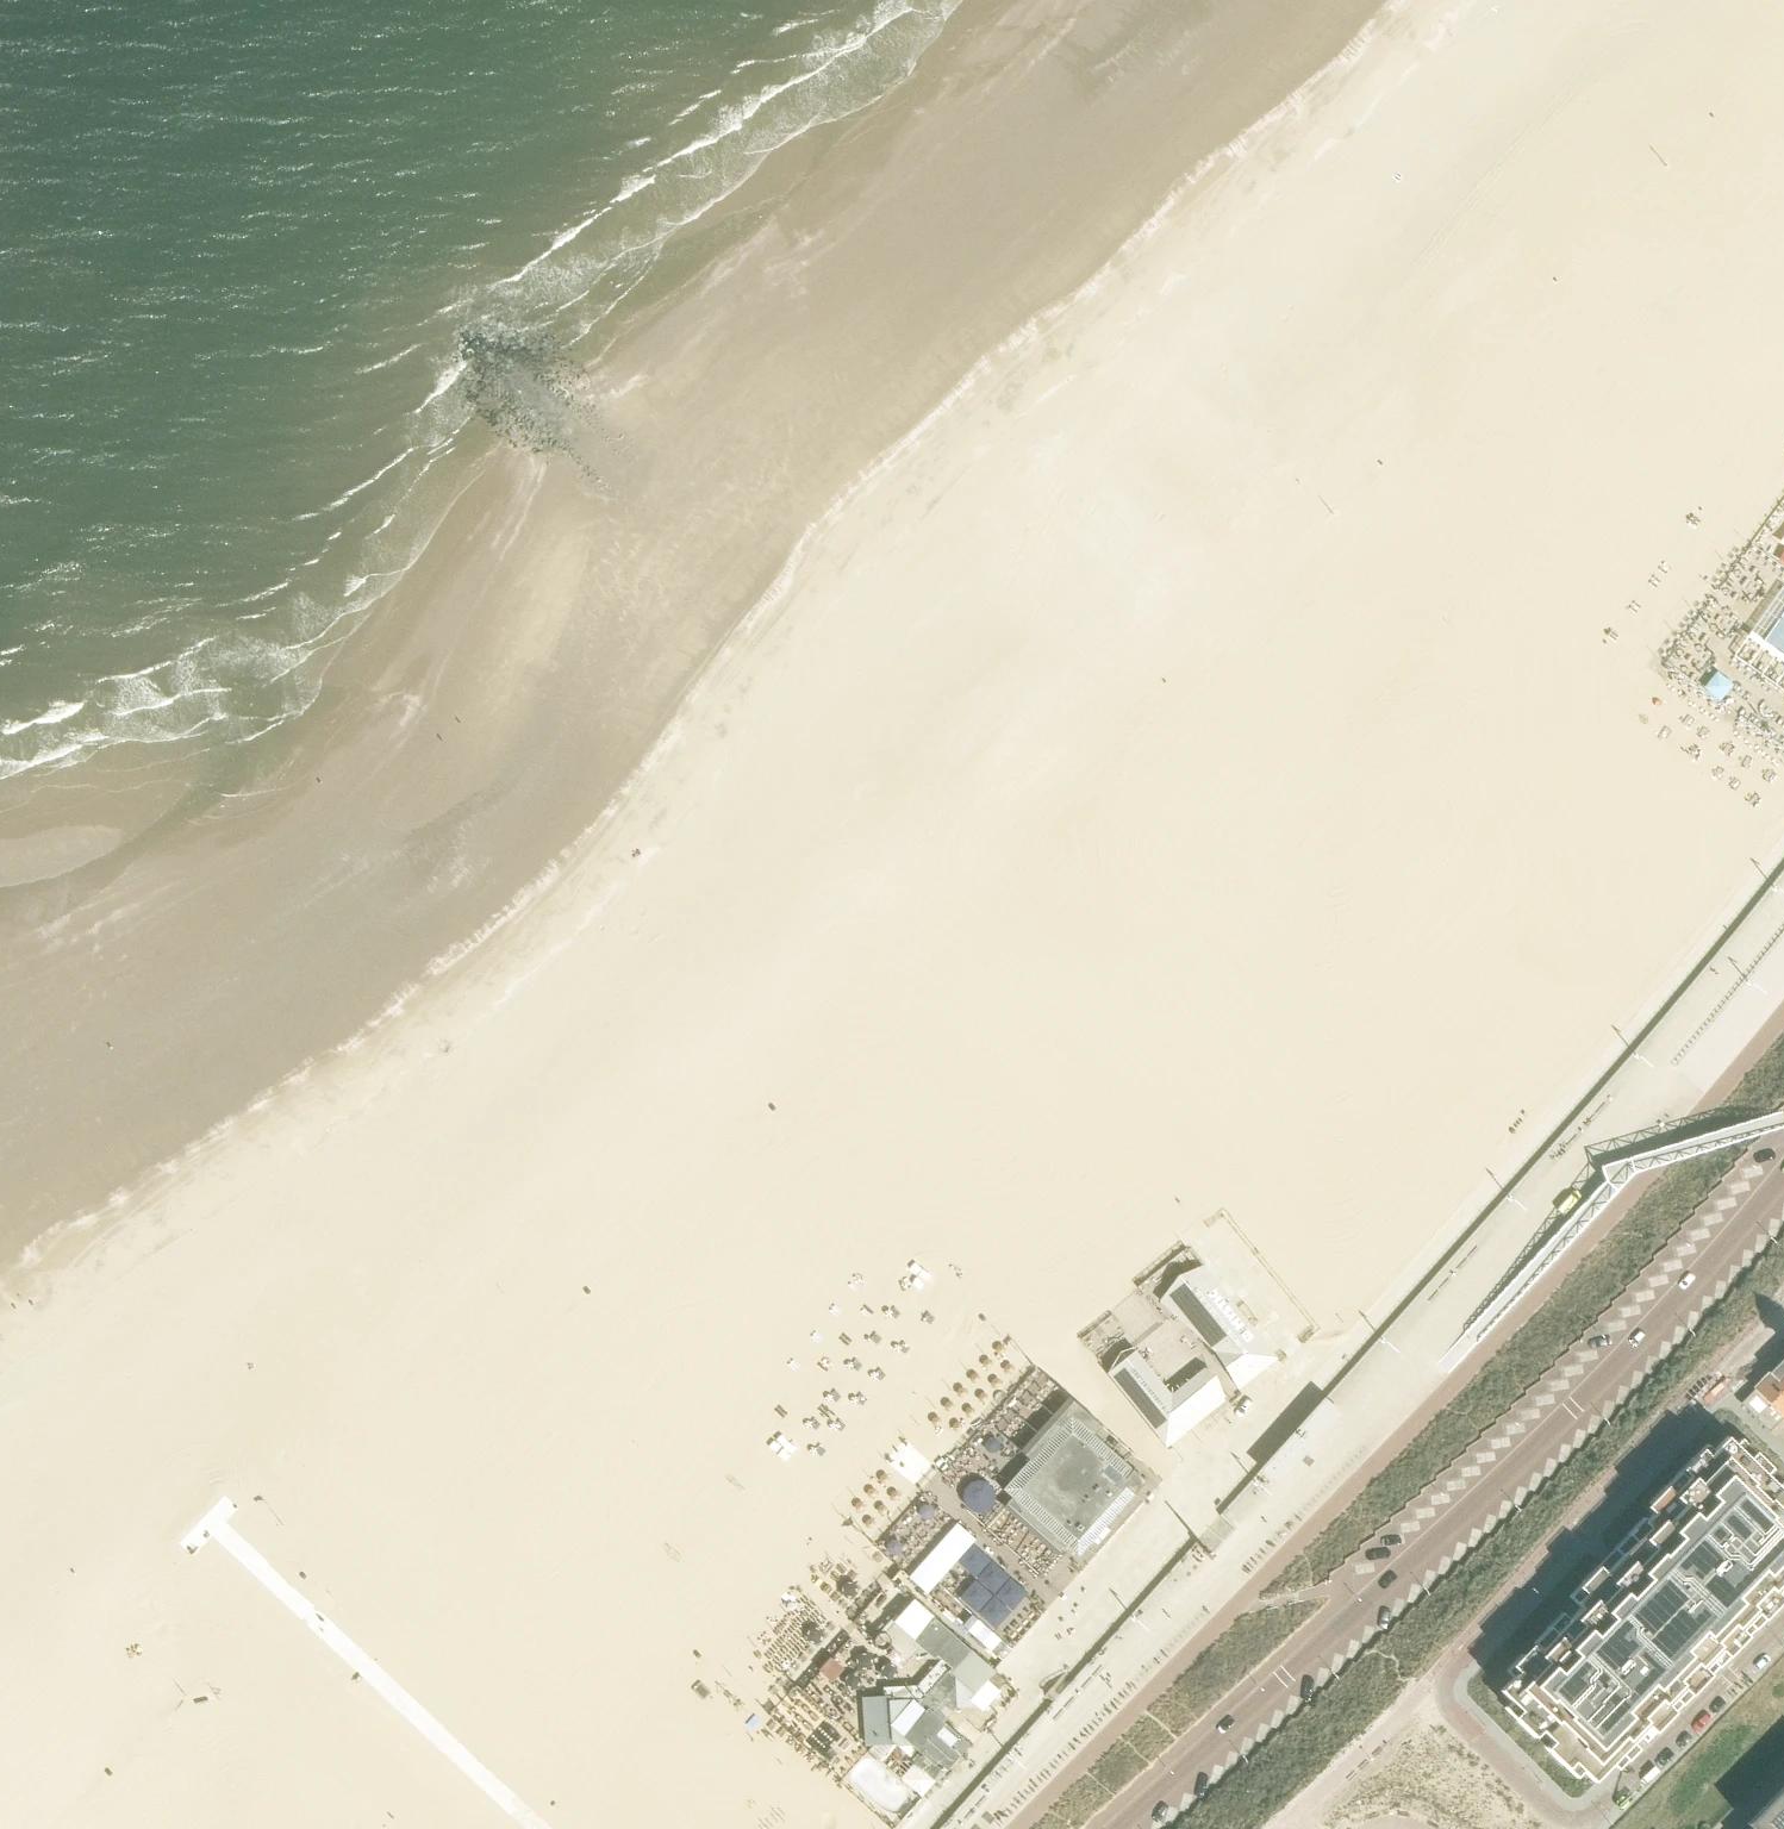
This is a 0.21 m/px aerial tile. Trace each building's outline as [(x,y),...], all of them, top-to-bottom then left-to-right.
[(1768,658),(1752,651),(1739,680),(1783,699),(1783,621),(1768,658)] [(1201,1268),(1164,1298),(1180,1317),(1184,1314),(1227,1366),(1231,1363),(1247,1381),(1275,1358),(1274,1357),(1201,1268)] [(1135,1351),(1107,1373),(1165,1444),(1224,1398),(1204,1373),(1172,1397),(1135,1351)] [(1783,1359),(1762,1380),(1754,1389),(1783,1418),(1783,1359)] [(1343,1414),(1325,1397),(1260,1470),(1278,1486),(1343,1414)] [(1030,1460),(1002,1490),(1011,1498),(1006,1504),(1060,1553),(1074,1537),(1087,1548),(1146,1482),(1094,1436),(1102,1427),(1071,1400),(1023,1454),(1030,1460)] [(1502,1691),(1512,1701),(1511,1702),(1583,1772),(1584,1771),(1594,1780),(1606,1767),(1607,1768),(1783,1586),(1783,1493),(1735,1446),(1734,1447),(1726,1439),(1714,1452),(1713,1451),(1643,1523),(1648,1528),(1575,1603),(1580,1608),(1513,1677),(1514,1678),(1502,1691)] [(935,1779),(968,1743),(940,1717),(954,1702),(983,1703),(1005,1678),(912,1594),(879,1630),(907,1656),(921,1641),(933,1652),(936,1648),(949,1660),(920,1691),(920,1681),(883,1681),(883,1691),(864,1692),(864,1741),(912,1741),(918,1746),(909,1756),(935,1779)] [(1747,1824),(1752,1828),(1783,1828),(1783,1785),(1747,1824)]
